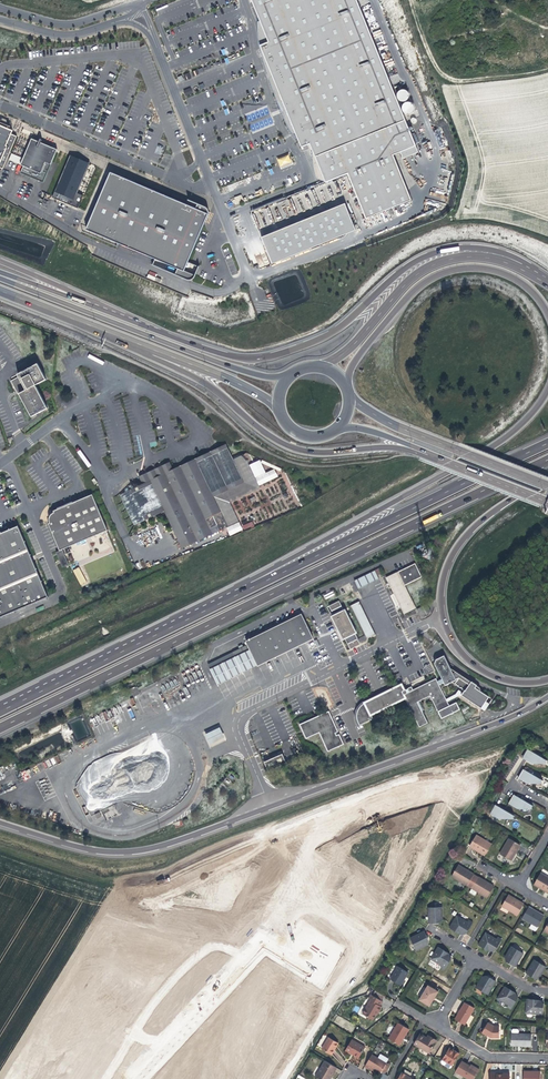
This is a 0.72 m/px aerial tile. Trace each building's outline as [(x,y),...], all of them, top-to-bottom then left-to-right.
[(258,15),(269,42),(260,45),(281,96),(289,92),(300,117),(291,121),(299,141),(301,147),(310,144),(312,150),(322,174),(326,183),(348,174),(366,218),(412,200),(394,155),(401,152),(416,146),(357,0),(252,0),(258,15)] [(294,136),(299,141),(291,121),(300,117),(289,92),(281,96),(260,45),(269,42),(258,15),(257,25),(258,35),(260,48),(262,55),(267,74),(269,78),(270,83),(273,91),(276,98),(280,109),(281,111),(281,112),(283,116),(284,120),(286,124),(288,128),(290,131),(294,136)] [(183,90),(186,96),(193,93),(190,87),(183,90)] [(405,90),(404,90),(403,90),(402,90),(401,90),(400,91),(399,91),(399,92),(398,93),(398,94),(398,95),(397,96),(398,97),(398,98),(398,99),(399,100),(400,101),(401,101),(402,101),(403,102),(404,102),(405,101),(406,101),(407,101),(407,100),(408,100),(408,99),(409,98),(409,97),(409,96),(409,95),(409,94),(408,93),(408,92),(407,91),(405,90)] [(406,102),(405,103),(404,103),(404,104),(403,105),(402,106),(402,107),(402,108),(402,109),(403,110),(403,111),(404,112),(405,113),(406,114),(407,114),(408,114),(409,114),(410,114),(411,113),(412,112),(413,112),(414,111),(414,109),(414,108),(414,107),(414,106),(413,105),(413,104),(412,103),(411,103),(410,102),(409,102),(408,102),(406,102)] [(1,126),(0,125),(0,168),(3,169),(17,136),(11,134),(13,131),(4,127),(4,129),(1,127),(1,126)] [(21,165),(23,166),(20,173),(43,182),(57,149),(44,144),(41,142),(43,140),(40,139),(39,142),(32,139),(21,165)] [(416,146),(401,152),(403,158),(419,152),(416,146)] [(322,174),(312,150),(312,152),(312,156),(313,162),(314,166),(314,170),(315,175),(322,174)] [(18,163),(16,170),(19,171),(22,157),(10,154),(9,161),(18,163)] [(281,169),(293,164),(289,154),(277,159),(281,169)] [(79,159),(70,155),(69,159),(89,167),(90,163),(79,159)] [(89,167),(69,159),(52,197),(78,208),(83,195),(78,193),(89,167)] [(111,172),(86,230),(178,268),(184,271),(185,271),(209,214),(209,213),(209,212),(209,211),(209,210),(208,209),(207,208),(206,207),(206,206),(198,203),(197,205),(196,208),(134,182),(111,172)] [(197,205),(135,178),(134,182),(196,208),(197,205)] [(345,204),(262,237),(272,264),(356,230),(345,204)] [(178,268),(175,275),(189,280),(190,280),(191,280),(192,280),(193,279),(194,279),(194,278),(195,278),(195,277),(196,276),(185,271),(184,271),(178,268)] [(147,278),(154,280),(157,273),(149,271),(147,278)] [(36,363),(17,374),(18,376),(10,380),(17,394),(19,393),(31,416),(47,408),(35,385),(45,379),(36,363)] [(168,462),(138,476),(141,484),(119,494),(134,526),(163,512),(182,549),(228,528),(214,498),(243,483),(232,461),(224,445),(172,469),(168,462)] [(214,498),(228,528),(238,523),(229,504),(260,490),(247,462),(240,457),(232,461),(243,483),(214,498)] [(107,530),(91,494),(52,511),(53,512),(50,515),(48,519),(49,523),(47,524),(59,550),(55,552),(62,567),(68,565),(62,549),(107,530)] [(245,530),(254,526),(252,521),(242,525),(245,530)] [(48,597),(17,526),(0,533),(0,618),(48,597)] [(404,613),(416,608),(404,585),(421,577),(415,563),(386,577),(404,613)] [(79,567),(73,570),(80,585),(86,582),(79,567)] [(358,588),(379,579),(377,575),(376,573),(375,570),(354,580),(358,588)] [(341,606),(339,601),(329,606),(331,611),(333,615),(345,638),(350,649),(360,644),(355,633),(348,620),(349,619),(345,609),(344,610),(341,606)] [(367,638),(375,634),(359,602),(351,605),(367,638)] [(431,612),(427,604),(419,608),(417,609),(421,618),(427,615),(426,614),(431,612)] [(313,638),(301,614),(246,640),(248,644),(208,664),(218,685),(258,665),(313,638)] [(345,638),(333,615),(332,616),(343,639),(345,638)] [(361,643),(367,640),(364,635),(358,639),(361,643)] [(449,673),(452,671),(449,669),(442,656),(441,657),(449,673)] [(433,664),(440,679),(442,684),(443,686),(450,683),(453,684),(463,692),(462,694),(466,697),(465,699),(481,709),(486,701),(489,697),(478,690),(474,688),(475,686),(476,685),(470,681),(469,682),(452,671),(449,673),(441,657),(434,660),(433,664)] [(168,695),(179,684),(175,679),(170,684),(172,687),(169,690),(164,685),(161,688),(166,694),(167,693),(168,695)] [(371,714),(390,705),(403,698),(417,727),(426,723),(420,711),(415,703),(417,702),(428,696),(440,719),(458,710),(454,703),(447,706),(445,702),(444,700),(437,686),(435,682),(434,679),(411,691),(409,687),(402,691),(399,685),(386,692),(364,703),(362,704),(361,705),(359,707),(358,709),(357,712),(356,714),(356,716),(356,719),(357,721),(358,723),(359,725),(364,723),(373,718),(371,714)] [(456,695),(444,700),(445,702),(458,697),(459,697),(460,696),(465,699),(466,697),(462,694),(457,691),(455,695),(456,695)] [(329,711),(299,724),(306,738),(319,732),(328,751),(343,744),(339,734),(337,734),(336,732),(338,731),(329,711)] [(96,735),(113,729),(110,720),(109,720),(106,712),(90,718),(96,735)] [(205,734),(209,744),(224,737),(220,727),(205,734)] [(540,759),(525,749),(520,758),(528,763),(529,761),(530,761),(531,761),(530,762),(538,763),(542,763),(543,762),(544,761),(540,759)] [(285,764),(280,754),(263,761),(267,771),(285,764)] [(57,755),(50,759),(53,765),(60,761),(57,755)] [(531,774),(523,769),(518,778),(526,783),(527,783),(528,781),(529,781),(529,782),(529,783),(541,783),(541,781),(542,780),(531,774)] [(29,770),(21,772),(23,780),(31,778),(29,770)] [(522,800),(513,795),(508,804),(512,806),(516,809),(518,806),(519,807),(519,808),(531,808),(531,807),(531,805),(522,800)] [(502,809),(494,805),(489,813),(497,818),(499,816),(500,817),(500,818),(512,819),(512,817),(513,816),(502,809)] [(103,812),(105,818),(117,815),(115,806),(108,808),(109,811),(103,812)] [(474,835),(468,846),(477,851),(484,855),(490,844),(474,835)] [(505,858),(509,860),(519,845),(508,838),(499,854),(505,858)] [(456,865),(450,876),(466,885),(472,875),(465,871),(456,865)] [(539,874),(533,885),(541,890),(547,894),(547,879),(539,874)] [(477,878),(472,875),(466,885),(471,888),(477,878)] [(471,888),(476,891),(487,898),(493,887),(484,882),(482,881),(477,878),(471,888)] [(515,900),(507,895),(501,906),(516,915),(523,905),(515,900)] [(430,927),(436,925),(436,922),(438,922),(442,921),(439,908),(426,911),(430,927)] [(531,924),(537,927),(543,917),(536,913),(528,908),(521,918),(531,924)] [(449,927),(454,931),(457,931),(460,930),(465,934),(472,923),(468,921),(466,922),(456,916),(449,927)] [(537,927),(531,924),(528,928),(534,932),(537,927)] [(425,943),(424,941),(427,939),(424,933),(409,941),(416,953),(427,947),(425,943)] [(478,945),(484,949),(486,948),(488,947),(494,951),(501,940),(497,938),(496,940),(485,933),(478,945)] [(514,967),(522,953),(510,946),(504,957),(508,959),(510,960),(508,963),(514,967)] [(445,956),(444,951),(437,947),(430,960),(441,966),(440,968),(444,970),(451,959),(447,957),(445,956)] [(525,973),(531,977),(532,974),(535,976),(539,978),(545,967),(533,959),(525,973)] [(397,967),(390,980),(400,986),(404,979),(408,973),(397,967)] [(475,989),(489,995),(496,981),(482,974),(475,989)] [(438,991),(427,985),(418,999),(424,1002),(429,1005),(438,991)] [(504,986),(496,999),(511,1008),(519,995),(504,986)] [(374,990),(371,995),(380,1000),(383,995),(374,990)] [(371,995),(370,994),(367,999),(369,1000),(361,1013),(372,1019),(375,1014),(377,1011),(378,1011),(381,1006),(379,1005),(381,1001),(380,1000),(371,995)] [(540,1003),(537,1003),(534,1000),(527,999),(526,1013),(538,1014),(537,1016),(542,1017),(543,1003),(540,1003)] [(465,1002),(459,1011),(460,1012),(459,1015),(458,1014),(455,1019),(464,1024),(475,1008),(465,1002)] [(486,1025),(481,1032),(487,1035),(491,1037),(491,1038),(499,1038),(500,1029),(500,1026),(494,1026),(487,1022),(486,1025)] [(398,1045),(401,1040),(402,1037),(403,1038),(408,1029),(397,1023),(388,1039),(398,1045)] [(436,1040),(430,1037),(429,1039),(426,1038),(419,1033),(413,1044),(429,1053),(436,1040)] [(519,1034),(512,1034),(511,1034),(511,1046),(521,1046),(521,1047),(526,1047),(532,1047),(532,1034),(519,1034)] [(337,1042),(327,1037),(321,1048),(331,1054),(334,1049),(337,1042)] [(352,1054),(358,1057),(364,1046),(351,1039),(344,1050),(352,1054)] [(459,1053),(454,1050),(453,1051),(449,1048),(442,1059),(446,1061),(452,1065),(459,1053)] [(382,1068),(385,1070),(388,1064),(371,1054),(364,1066),(368,1068),(369,1067),(372,1069),(374,1070),(379,1073),(380,1072),(381,1070),(382,1068)] [(469,1078),(474,1078),(480,1069),(471,1064),(470,1066),(468,1064),(461,1060),(455,1071),(469,1078)] [(324,1061),(315,1077),(318,1078),(329,1078),(330,1077),(336,1068),(324,1061)] [(540,1073),(533,1073),(533,1071),(523,1071),(523,1078),(540,1078),(540,1073)]
